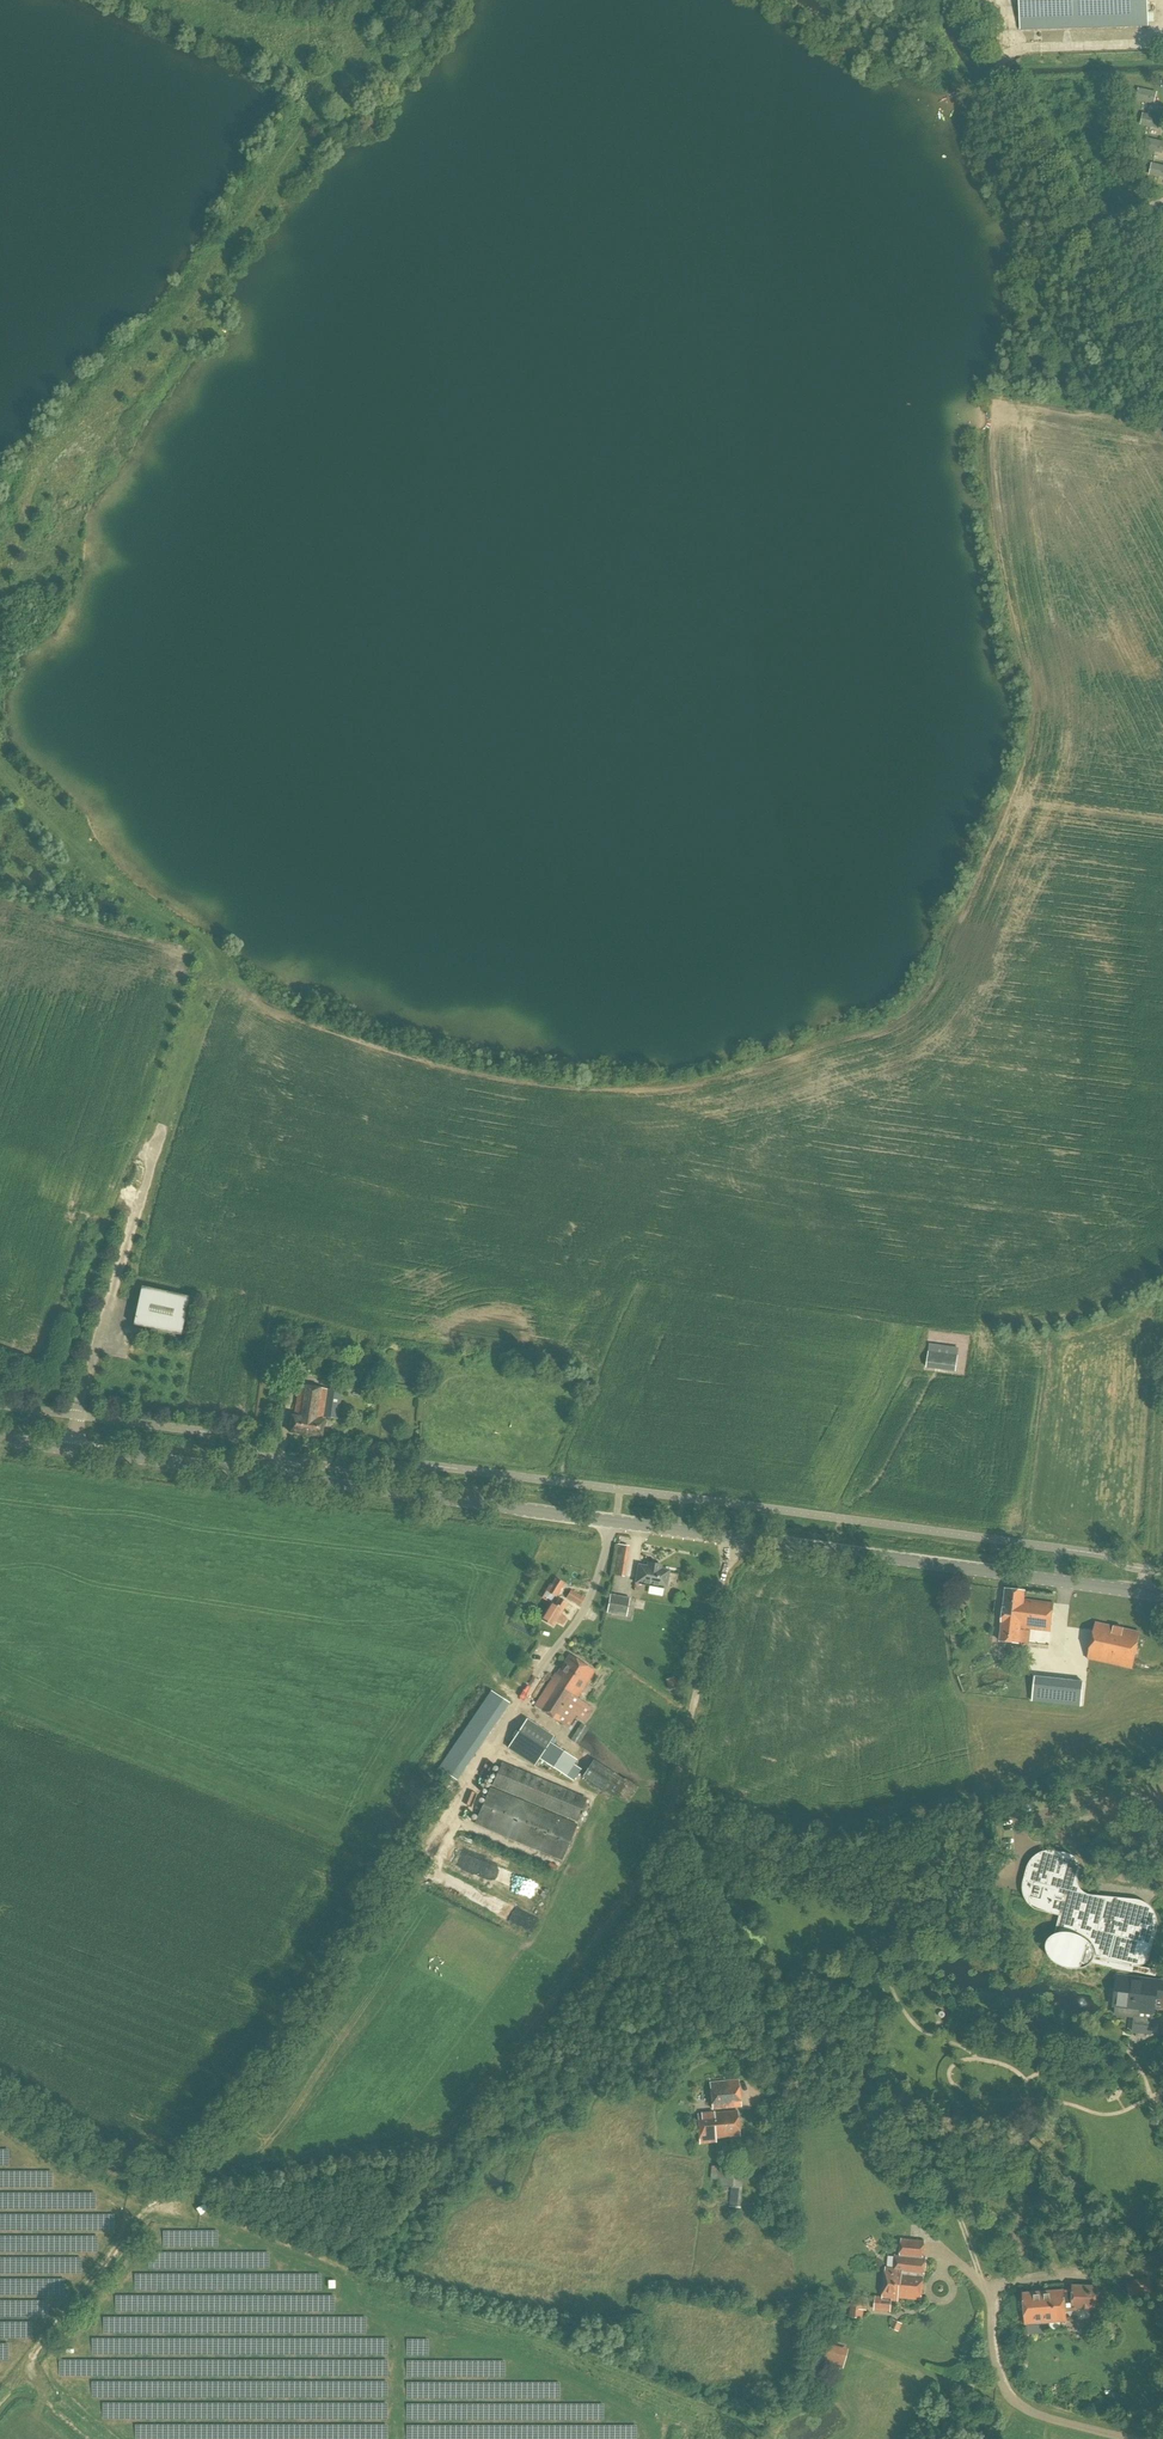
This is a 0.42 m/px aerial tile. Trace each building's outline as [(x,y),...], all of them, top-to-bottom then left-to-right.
[(1021,30),(1148,26),(1147,0),(1020,0),(1021,30)] [(1154,105),(1157,92),(1138,87),(1135,100),(1154,105)] [(1159,130),(1162,117),(1142,113),(1140,126),(1159,130)] [(1147,138),(1144,151),(1162,155),(1162,141),(1147,138)] [(1151,163),(1148,175),(1162,179),(1162,165),(1151,163)] [(181,1336),(190,1297),(142,1287),(134,1325),(181,1336)] [(138,1338),(131,1336),(126,1360),(133,1361),(138,1338)] [(956,1372),(958,1355),(928,1351),(926,1368),(956,1372)] [(338,1420),(342,1392),(299,1385),(294,1416),(292,1416),(290,1432),(322,1437),(324,1420),(323,1421),(323,1417),(338,1420)] [(625,1577),(629,1546),(617,1544),(613,1576),(625,1577)] [(635,1583),(666,1589),(669,1571),(661,1569),(661,1566),(648,1563),(647,1567),(639,1565),(635,1583)] [(556,1597),(564,1583),(557,1578),(548,1593),(556,1597)] [(1050,1632),(1054,1603),(1024,1599),(1025,1591),(1005,1589),(1000,1641),(1019,1643),(1021,1628),(1050,1632)] [(626,1617),(630,1598),(610,1595),(607,1613),(626,1617)] [(560,1615),(567,1604),(559,1600),(556,1606),(552,1603),(542,1619),(553,1626),(556,1621),(563,1625),(566,1619),(560,1615)] [(1132,1669),(1140,1633),(1095,1623),(1087,1659),(1132,1669)] [(577,1699),(595,1672),(569,1655),(557,1674),(556,1673),(534,1707),(568,1728),(576,1716),(585,1721),(593,1709),(577,1699)] [(675,1677),(666,1680),(669,1691),(678,1688),(675,1677)] [(1085,1683),(1033,1677),(1030,1701),(1083,1706),(1085,1683)] [(492,1689),(451,1748),(473,1763),(480,1753),(478,1751),(512,1703),(492,1689)] [(577,1760),(550,1742),(554,1736),(527,1718),(507,1748),(535,1766),(540,1758),(567,1776),(566,1777),(574,1781),(582,1770),(574,1765),(577,1760)] [(613,1796),(614,1794),(623,1780),(593,1760),(583,1777),(613,1796)] [(578,1822),(579,1818),(588,1798),(502,1762),(491,1787),(578,1822)] [(563,1861),(578,1825),(490,1788),(475,1823),(563,1861)] [(1022,1886),(1022,1890),(1023,1893),(1024,1896),(1025,1900),(1028,1903),(1031,1907),(1036,1910),(1059,1916),(1054,1935),(1052,1936),(1050,1938),(1049,1939),(1047,1941),(1047,1943),(1046,1945),(1046,1948),(1046,1950),(1047,1953),(1048,1954),(1049,1956),(1050,1957),(1051,1959),(1053,1961),(1055,1963),(1058,1965),(1062,1967),(1066,1968),(1070,1969),(1075,1970),(1080,1970),(1083,1968),(1088,1966),(1090,1964),(1092,1962),(1133,1972),(1133,1968),(1134,1965),(1135,1965),(1136,1966),(1137,1966),(1139,1966),(1140,1966),(1141,1966),(1142,1966),(1143,1965),(1144,1965),(1144,1964),(1145,1964),(1146,1963),(1147,1962),(1147,1961),(1148,1961),(1149,1960),(1149,1959),(1149,1958),(1150,1957),(1152,1947),(1157,1928),(1157,1927),(1157,1925),(1157,1923),(1157,1922),(1157,1920),(1157,1919),(1156,1917),(1156,1916),(1155,1914),(1155,1913),(1154,1912),(1153,1910),(1152,1909),(1152,1908),(1150,1907),(1149,1905),(1148,1904),(1147,1904),(1146,1903),(1144,1902),(1143,1901),(1141,1901),(1140,1900),(1138,1900),(1137,1899),(1135,1899),(1092,1895),(1091,1895),(1090,1895),(1089,1894),(1087,1894),(1086,1893),(1085,1893),(1084,1892),(1083,1897),(1073,1894),(1078,1878),(1080,1872),(1080,1871),(1080,1870),(1080,1869),(1080,1867),(1079,1866),(1079,1865),(1079,1864),(1079,1863),(1078,1861),(1077,1860),(1077,1859),(1076,1858),(1075,1857),(1074,1857),(1073,1856),(1072,1855),(1071,1855),(1070,1854),(1069,1854),(1067,1853),(1059,1851),(1053,1850),(1047,1850),(1040,1852),(1035,1855),(1031,1858),(1028,1863),(1027,1866),(1027,1869),(1027,1870),(1028,1872),(1031,1873),(1030,1878),(1028,1882),(1026,1881),(1024,1882),(1023,1883),(1022,1886)] [(1112,2009),(1115,2010),(1115,2011),(1130,2013),(1130,2011),(1136,2012),(1135,2016),(1134,2015),(1132,2033),(1152,2035),(1154,2018),(1152,2018),(1153,2014),(1155,2015),(1156,2010),(1162,2011),(1162,1979),(1161,1979),(1116,1974),(1112,2009)] [(712,2109),(741,2106),(738,2080),(710,2083),(712,2109)] [(700,2144),(716,2142),(715,2139),(740,2137),(737,2111),(708,2114),(698,2115),(700,2144)] [(740,2208),(744,2169),(719,2166),(717,2186),(731,2187),(729,2206),(740,2208)] [(205,2202),(194,2206),(197,2215),(209,2211),(205,2202)] [(921,2300),(926,2257),(923,2257),(925,2241),(902,2239),(900,2256),(903,2256),(902,2269),(886,2268),(883,2296),(875,2295),(873,2311),(891,2313),(892,2301),(898,2301),(898,2298),(921,2300)] [(1149,2278),(1126,2282),(1129,2298),(1152,2293),(1149,2278)] [(1098,2310),(1098,2287),(1091,2287),(1074,2286),(1073,2291),(1024,2294),(1026,2323),(1066,2320),(1065,2312),(1078,2311),(1078,2309),(1098,2310)] [(867,2311),(868,2298),(851,2296),(849,2317),(863,2319),(864,2310),(867,2311)] [(899,2332),(902,2323),(894,2319),(890,2328),(899,2332)] [(814,2326),(805,2329),(809,2340),(818,2337),(814,2326)] [(843,2369),(848,2349),(826,2343),(821,2363),(843,2369)]
